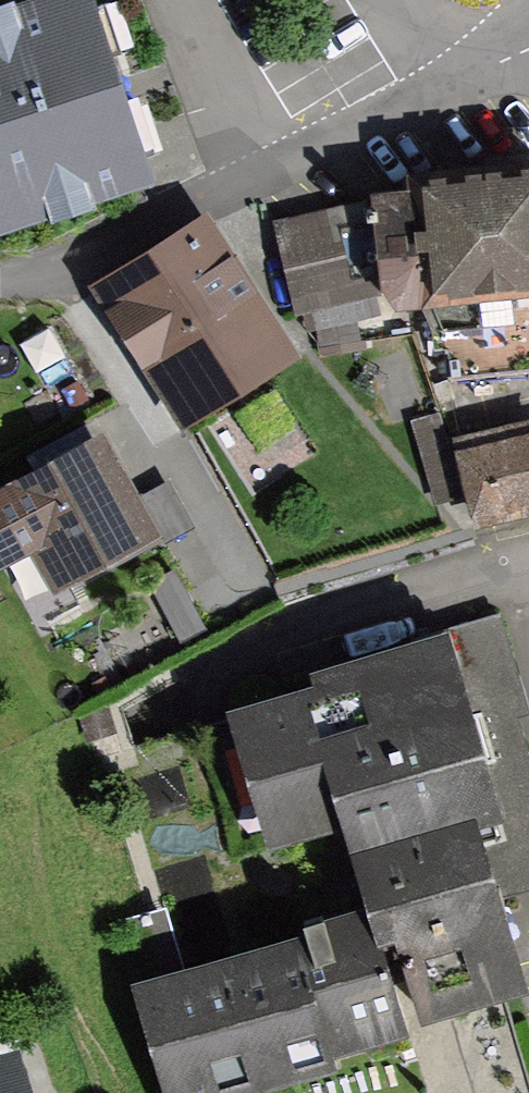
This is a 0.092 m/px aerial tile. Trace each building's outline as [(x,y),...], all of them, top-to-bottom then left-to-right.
[(90,0),(60,0),(0,20),(0,194),(8,217),(148,170),(90,0)] [(380,282),(381,286),(397,305),(528,291),(528,150),(405,164),(407,182),(370,186),(370,187),(271,210),(272,213),(240,221),(280,300),(292,296),(294,303),(301,302),(306,321),(314,319),(321,345),(364,335),(358,310),(367,308),(362,287),(380,282)] [(180,432),(301,355),(207,208),(86,285),(180,432)] [(456,442),(445,401),(411,410),(434,494),(464,486),(473,522),(528,507),(528,422),(456,442)] [(134,487),(99,425),(92,429),(82,412),(21,445),(31,462),(0,479),(0,560),(37,625),(91,595),(78,573),(158,528),(161,534),(192,517),(166,470),(134,487)] [(203,618),(171,559),(144,573),(176,633),(203,618)] [(244,715),(279,831),(345,811),(330,760),(343,756),(420,1007),(501,983),(471,884),(528,866),(528,842),(513,790),(527,785),(504,710),(515,707),(491,628),(431,646),(435,657),(244,715)] [(117,733),(108,705),(79,714),(88,742),(117,733)] [(126,917),(178,1092),(221,1092),(219,1087),(291,1066),(292,1072),(334,1060),(329,1041),(405,1018),(381,936),(230,981),(226,966),(187,977),(172,926),(155,931),(149,911),(126,917)] [(13,1038),(0,1042),(0,1092),(31,1092),(13,1038)]
